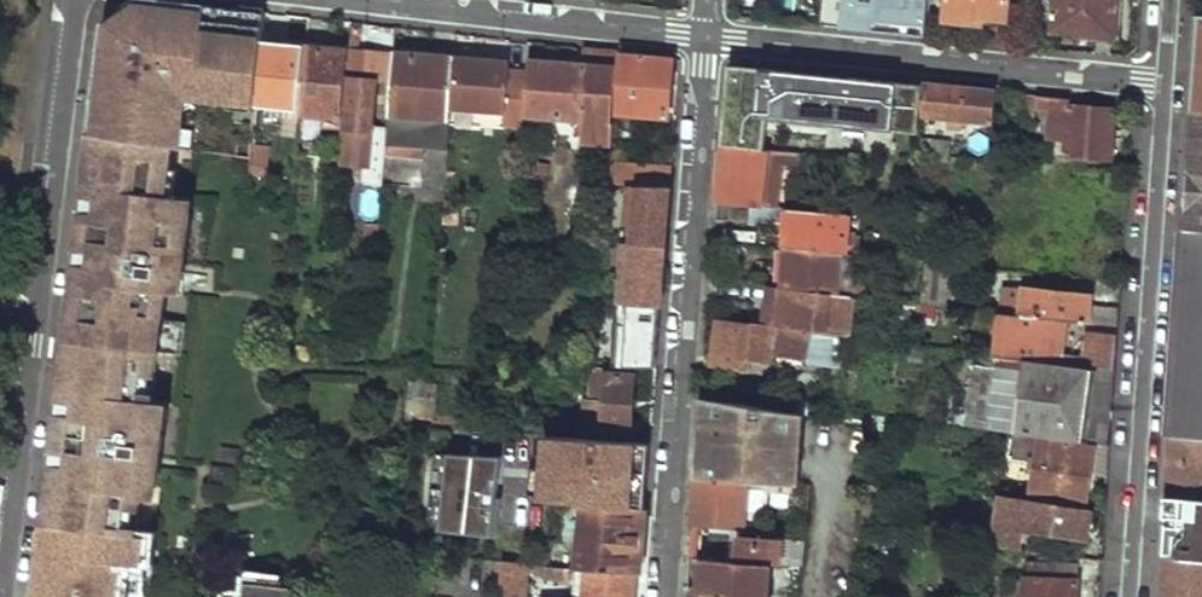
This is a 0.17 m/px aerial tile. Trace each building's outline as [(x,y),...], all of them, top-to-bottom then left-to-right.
[(93,135),(175,144),(181,92),(259,98),(264,38),(266,11),(184,0),(135,0),(106,25),(93,135)] [(815,25),(837,27),(839,0),(818,0),(815,25)] [(942,18),(972,22),(972,16),(1004,19),(1007,0),(944,0),(942,18)] [(1050,29),(1082,33),(1112,37),(1115,11),(1117,0),(1053,0),(1050,29)] [(1201,22),(1201,15),(1196,14),(1191,92),(1201,93),(1201,79),(1201,73),(1201,39),(1201,22)] [(264,38),(259,98),(300,102),(306,42),(264,38)] [(300,102),(299,110),(343,115),(350,47),(306,42),(300,102)] [(372,125),(376,80),(392,81),(395,51),(350,47),(343,115),(339,160),(364,163),(363,181),(382,183),(385,153),(386,141),(387,126),(372,125)] [(611,114),(614,54),(580,50),(578,67),(528,62),(527,73),(524,117),(611,123),(611,114)] [(392,81),(386,141),(425,145),(449,147),(452,107),(457,58),(395,51),(392,81)] [(614,54),(611,114),(667,118),(669,90),(671,59),(643,58),(643,56),(614,54)] [(511,63),(457,58),(452,107),(505,112),(504,123),(523,124),(524,117),(527,73),(510,72),(511,63)] [(918,131),(922,83),(726,64),(719,145),(760,149),(762,117),(918,131)] [(927,85),(924,113),(950,116),(956,117),(958,96),(959,88),(953,87),(927,85)] [(1190,111),(1200,111),(1201,112),(1201,93),(1191,92),(1190,111)] [(1015,94),(1013,125),(1030,127),(1032,109),(1064,113),(1060,157),(1109,160),(1110,137),(1112,111),(1069,107),(1070,100),(1015,94)] [(950,116),(949,123),(963,125),(965,96),(958,96),(956,117),(950,116)] [(1200,111),(1196,168),(1186,167),(1185,177),(1196,177),(1193,203),(1184,202),(1181,230),(1201,232),(1201,112),(1200,111)] [(1200,111),(1190,111),(1186,167),(1196,168),(1200,111)] [(253,153),(252,173),(268,175),(271,135),(255,133),(253,153)] [(175,144),(93,135),(83,210),(99,212),(97,225),(107,226),(103,254),(94,253),(92,265),(77,263),(73,294),(94,297),(92,312),(105,314),(101,344),(163,352),(183,355),(187,321),(164,318),(168,292),(191,294),(194,263),(186,262),(194,197),(168,194),(175,144)] [(940,142),(921,140),(919,154),(938,155),(940,142)] [(425,145),(386,141),(385,153),(424,156),(425,145)] [(717,200),(761,205),(765,157),(786,160),(795,161),(796,153),(775,151),(760,149),(756,149),(748,148),(722,146),(719,175),(717,200)] [(671,167),(623,165),(624,155),(609,154),(607,184),(614,184),(628,183),(668,186),(671,167)] [(781,206),(786,160),(765,157),(761,205),(781,206)] [(319,159),(318,175),(337,178),(339,160),(319,159)] [(1196,177),(1185,177),(1184,202),(1193,203),(1196,177)] [(624,242),(664,245),(666,219),(668,186),(628,183),(624,242)] [(444,200),(442,218),(456,219),(457,210),(453,210),(453,201),(444,200)] [(786,226),(784,248),(842,254),(846,212),(788,206),(786,226)] [(99,212),(83,210),(77,263),(92,265),(94,253),(103,254),(107,226),(97,225),(99,212)] [(853,255),(857,213),(850,212),(846,212),(842,254),(853,255)] [(1181,230),(1177,292),(1168,436),(1201,439),(1201,232),(1181,230)] [(924,238),(923,262),(929,263),(935,263),(937,239),(924,238)] [(658,306),(664,245),(624,242),(619,303),(658,306)] [(842,254),(784,248),(782,268),(780,287),(857,296),(867,297),(870,267),(857,266),(858,255),(853,255),(842,254)] [(775,287),(768,286),(766,304),(773,305),(775,287)] [(1023,288),(1002,286),(1000,312),(1019,315),(1023,288)] [(857,296),(780,287),(775,287),(773,305),(766,304),(763,323),(808,329),(828,332),(855,336),(857,296)] [(1023,288),(1019,315),(1062,320),(1115,326),(1116,309),(1086,305),(1087,296),(1023,288)] [(94,297),(73,294),(67,340),(101,344),(105,314),(92,312),(94,297)] [(899,301),(898,317),(919,319),(920,303),(899,301)] [(616,323),(613,365),(655,367),(657,343),(658,306),(619,303),(618,323),(616,323)] [(953,307),(920,303),(919,319),(918,345),(948,349),(953,307)] [(996,312),(991,355),(1056,364),(1062,320),(1019,315),(1000,312),(996,312)] [(713,343),(711,364),(750,368),(751,361),(769,364),(772,349),(781,354),(805,358),(808,329),(763,323),(760,323),(760,327),(716,321),(713,343)] [(823,366),(828,332),(808,329),(805,358),(805,364),(823,366)] [(1079,352),(1077,366),(1112,371),(1114,350),(1114,334),(1087,330),(1085,353),(1079,352)] [(163,352),(101,344),(67,340),(65,353),(58,410),(72,412),(71,418),(94,420),(90,451),(151,456),(167,458),(171,415),(157,414),(158,400),(163,352)] [(991,355),(973,352),(964,413),(963,424),(1013,431),(1041,435),(1107,443),(1110,411),(1112,371),(1077,366),(1056,364),(991,355)] [(604,403),(606,374),(588,373),(587,402),(604,403)] [(535,374),(533,388),(552,390),(553,382),(561,383),(561,376),(535,374)] [(632,404),(634,376),(606,374),(604,403),(587,402),(586,428),(630,430),(632,404)] [(405,388),(401,432),(424,433),(428,433),(432,391),(405,388)] [(781,408),(700,397),(696,448),(693,477),(747,481),(793,485),(801,411),(789,409),(781,408)] [(783,397),(781,408),(789,409),(791,399),(783,397)] [(172,402),(158,400),(157,414),(171,415),(172,402)] [(94,420),(71,418),(72,412),(58,410),(54,449),(63,450),(90,451),(94,420)] [(1013,431),(1009,459),(1029,462),(1028,473),(1035,474),(1032,496),(1085,504),(1089,476),(1093,448),(1040,440),(1041,435),(1013,431)] [(1168,436),(1166,468),(1164,498),(1186,499),(1201,500),(1201,439),(1168,436)] [(547,440),(546,457),(533,456),(531,494),(544,494),(544,500),(583,502),(643,505),(645,456),(646,446),(547,440)] [(256,450),(222,446),(220,460),(254,464),(256,450)] [(63,450),(54,449),(53,461),(58,462),(59,454),(63,455),(63,450)] [(151,456),(90,451),(63,450),(63,455),(59,454),(58,462),(53,461),(45,521),(143,531),(144,531),(148,496),(151,456)] [(494,535),(498,459),(433,455),(429,531),(494,535)] [(167,458),(151,456),(148,496),(163,498),(167,458)] [(692,501),(691,521),(750,525),(751,508),(745,507),(747,481),(693,477),(692,501)] [(879,487),(863,486),(862,498),(878,499),(879,487)] [(1090,513),(1001,498),(995,544),(1020,548),(1023,527),(1086,538),(1088,526),(1090,513)] [(1164,498),(1162,521),(1184,522),(1186,499),(1164,498)] [(1186,499),(1184,522),(1162,521),(1161,536),(1160,557),(1201,560),(1201,500),(1186,499)] [(643,505),(583,502),(579,568),(589,569),(635,571),(639,572),(642,540),(643,505)] [(45,521),(36,596),(117,596),(120,559),(141,561),(143,531),(45,521)] [(803,543),(751,535),(748,561),(769,563),(801,567),(803,543)] [(699,596),(764,596),(769,563),(748,561),(704,555),(700,585),(699,596)] [(1157,596),(1201,596),(1201,560),(1160,557),(1158,586),(1157,596)] [(1077,563),(1027,560),(1025,576),(1016,575),(1015,590),(1024,590),(1023,596),(1075,596),(1077,563)] [(503,563),(501,596),(525,596),(526,571),(547,576),(574,578),(575,568),(503,563)] [(586,596),(633,596),(633,595),(635,571),(589,569),(586,596)] [(700,585),(687,582),(687,591),(686,596),(699,596),(700,585)]
